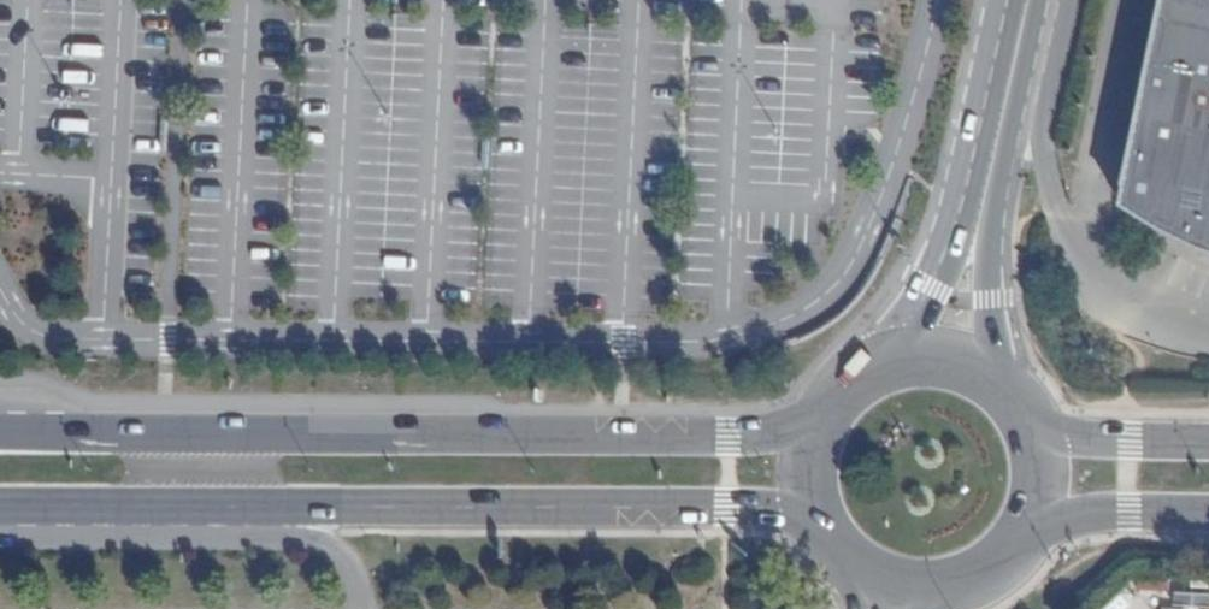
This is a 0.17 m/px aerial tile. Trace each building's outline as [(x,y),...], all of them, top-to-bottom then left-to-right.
[(1118,203),(1137,217),(1202,251),(1208,253),(1208,0),(1161,0),(1118,203)]
